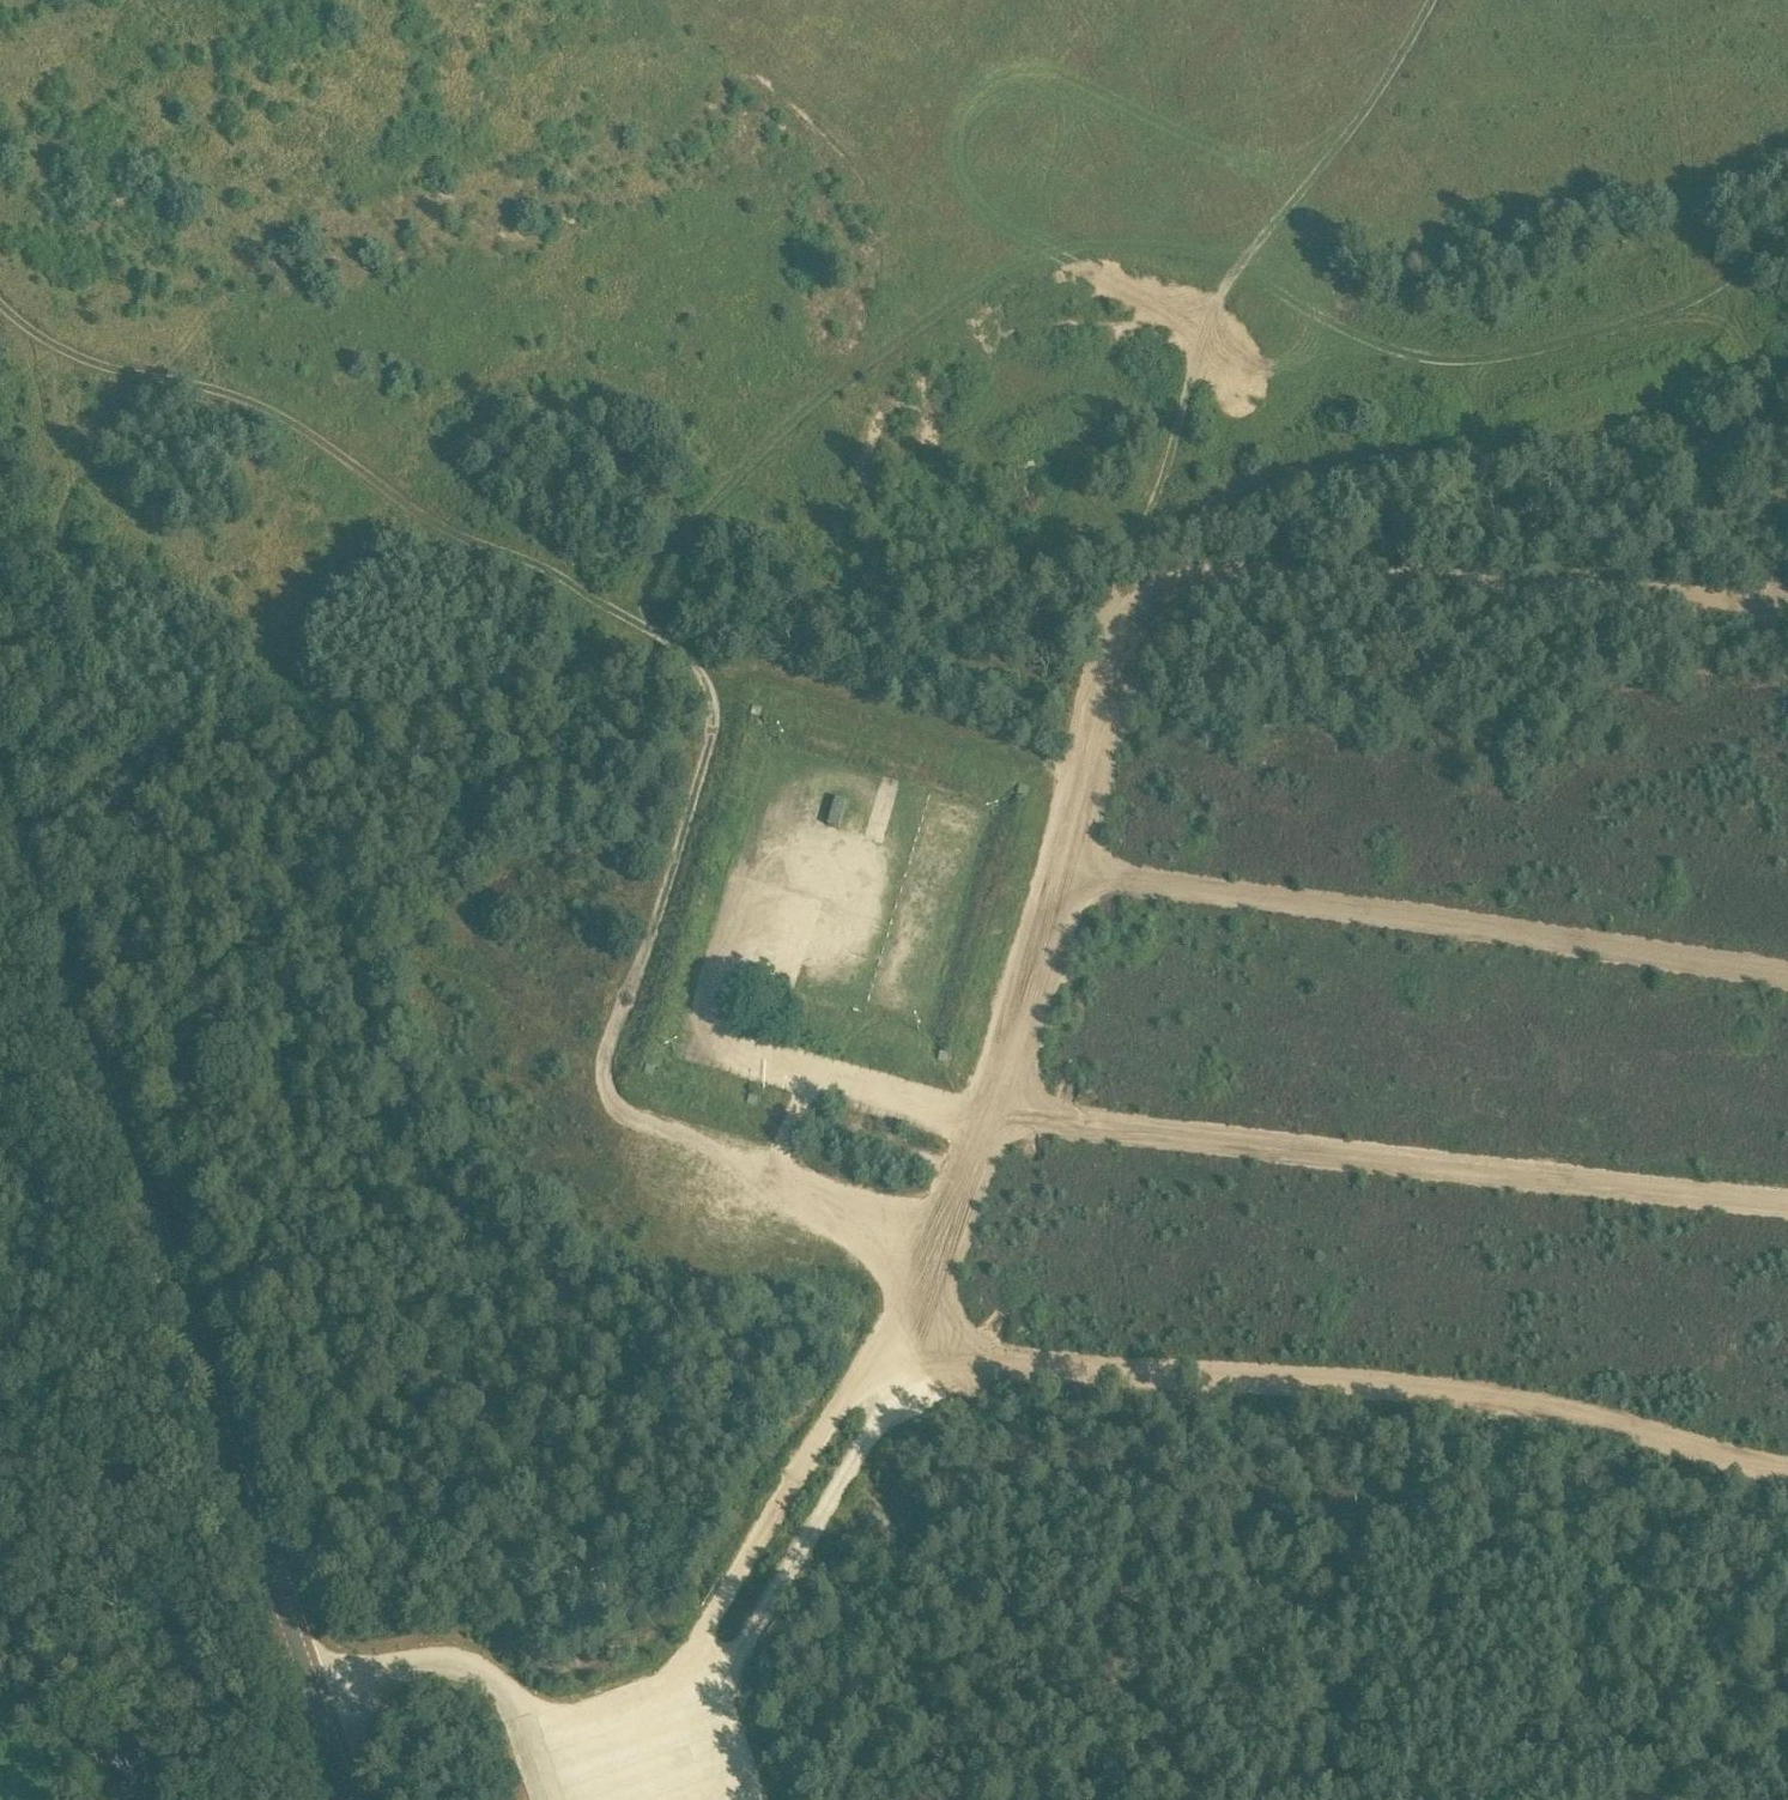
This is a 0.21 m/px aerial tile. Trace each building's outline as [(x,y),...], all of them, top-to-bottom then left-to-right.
[(761,707),(750,704),(748,715),(759,717),(761,707)] [(1029,786),(1019,783),(1015,793),(1025,797),(1029,786)] [(948,1053),(939,1050),(936,1060),(945,1063),(948,1053)] [(655,1068),(645,1064),(642,1073),(652,1077),(655,1068)] [(757,1099),(748,1095),(744,1104),(754,1108),(757,1099)]
